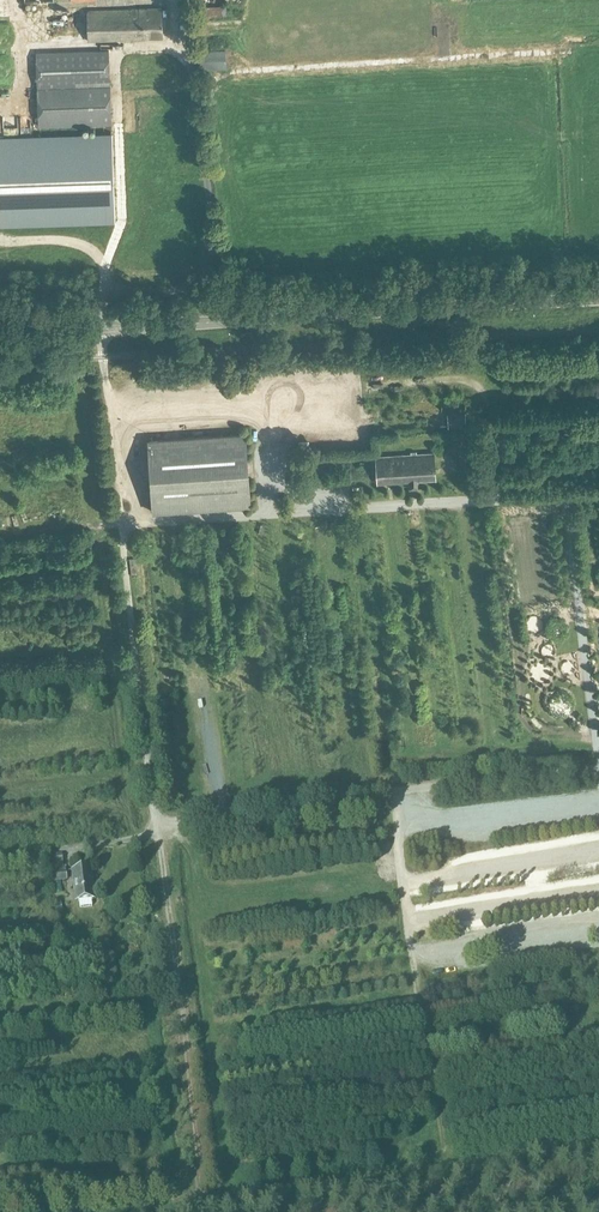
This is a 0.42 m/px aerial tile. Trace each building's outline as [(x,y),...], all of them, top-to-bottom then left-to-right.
[(195,5),(195,15),(227,14),(227,5),(195,5)] [(89,40),(163,37),(162,7),(88,10),(89,40)] [(199,51),(199,69),(226,68),(226,50),(209,51),(199,51)] [(112,124),(111,85),(109,51),(37,53),(40,126),(112,124)] [(113,141),(112,134),(13,137),(0,138),(0,228),(115,224),(113,141)] [(465,413),(448,414),(448,429),(466,428),(465,413)] [(155,512),(251,505),(246,433),(150,439),(155,512)] [(435,452),(377,456),(378,483),(410,481),(411,488),(420,488),(419,481),(437,479),(435,452)] [(47,856),(49,869),(51,868),(63,867),(62,854),(47,856)] [(66,866),(63,867),(51,868),(53,882),(54,882),(55,892),(62,892),(61,881),(68,880),(66,866)] [(77,901),(79,900),(80,908),(92,906),(91,899),(95,898),(91,868),(74,870),(77,901)]
